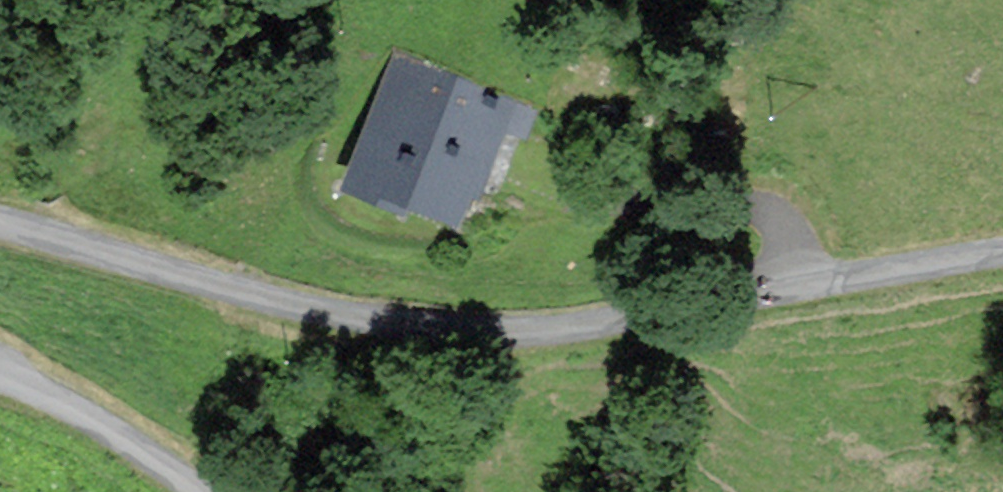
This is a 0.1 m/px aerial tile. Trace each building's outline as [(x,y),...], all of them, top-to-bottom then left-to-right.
[(529,112),(396,58),(346,178),(401,201),(405,190),(458,211),(471,181),(479,184),(504,122),(521,129),(529,112)]
